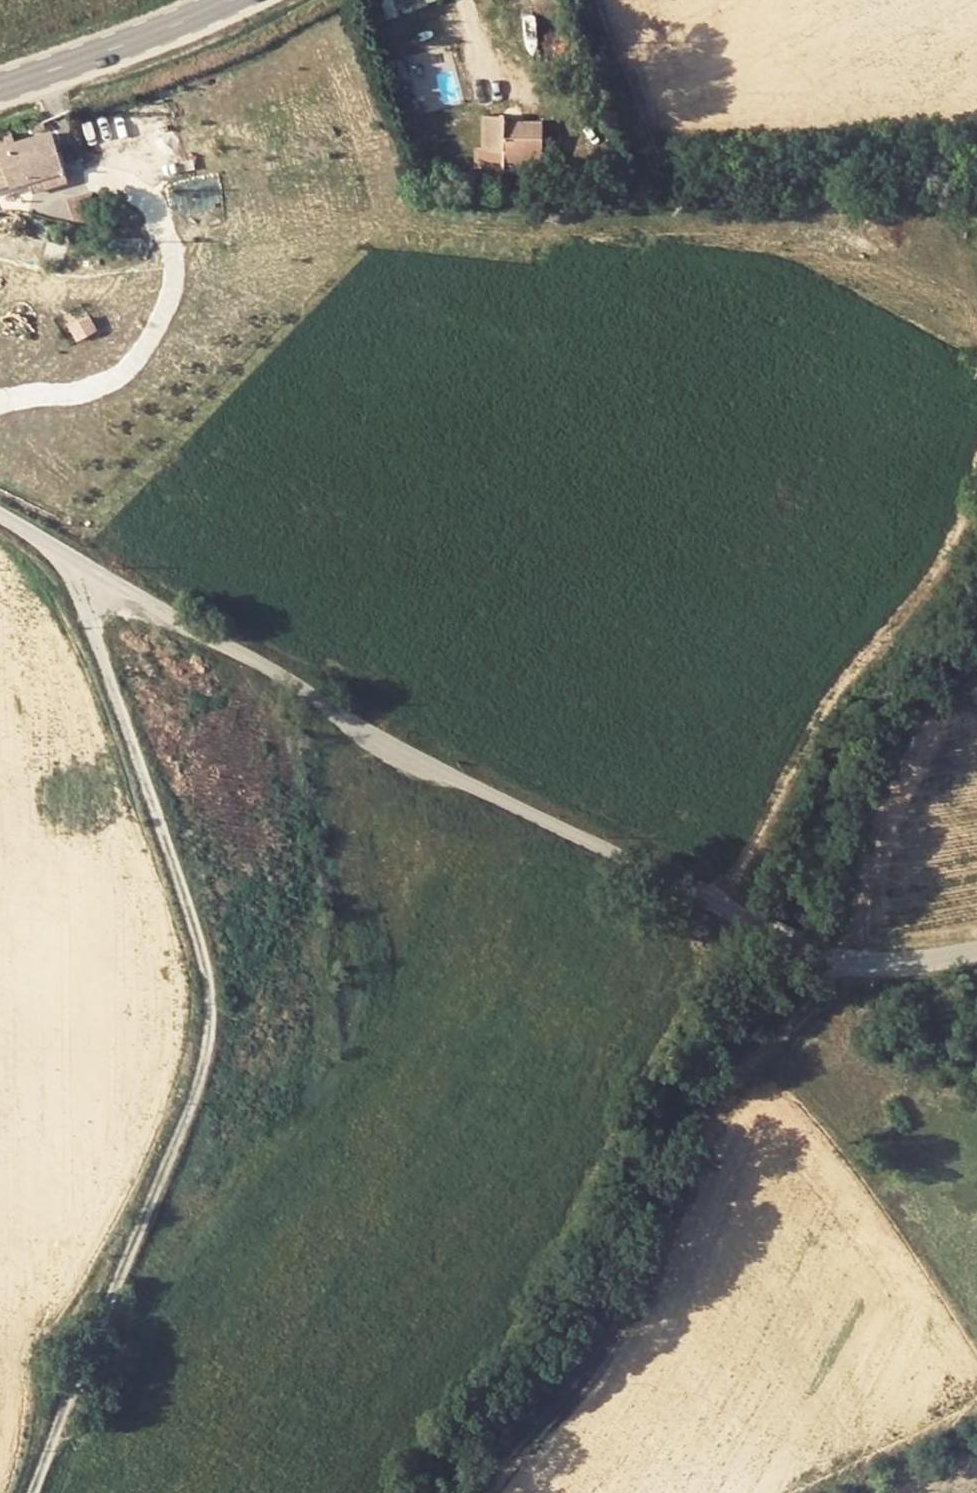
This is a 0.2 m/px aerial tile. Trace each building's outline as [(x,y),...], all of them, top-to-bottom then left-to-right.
[(541,168),(542,136),(505,136),(505,122),(505,117),(478,116),(479,146),(473,146),(473,167),(522,169),(523,177),(535,177),(535,169),(541,168)] [(505,136),(542,136),(542,122),(505,122),(505,136)] [(11,160),(2,163),(8,184),(33,176),(39,195),(61,185),(48,136),(7,148),(11,160)] [(0,150),(0,156),(2,163),(11,160),(7,148),(0,150)]
